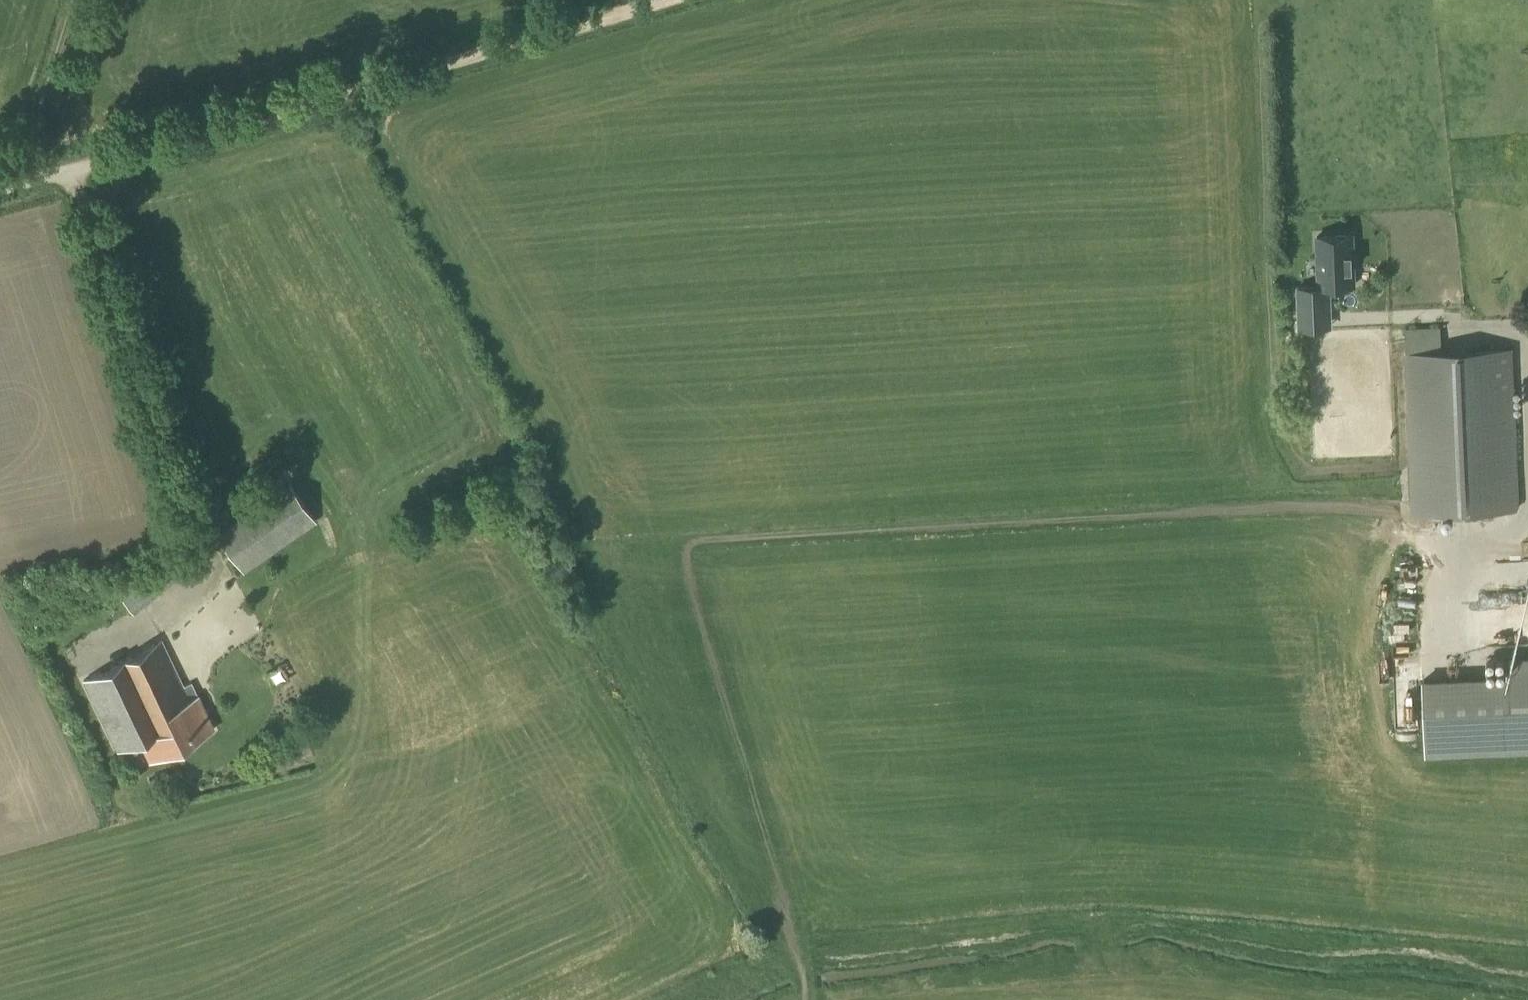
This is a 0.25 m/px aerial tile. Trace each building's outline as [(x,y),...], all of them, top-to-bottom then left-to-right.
[(1356,285),(1354,233),(1315,235),(1317,286),(1338,285),(1356,285)] [(1297,314),(1312,314),(1311,287),(1296,287),(1297,314)] [(1411,518),(1514,515),(1509,346),(1406,349),(1411,518)] [(244,573),(316,522),(289,482),(215,532),(244,573)] [(190,699),(162,639),(82,679),(116,752),(139,741),(150,762),(215,729),(198,695),(190,699)] [(1506,659),(1507,676),(1422,680),(1425,756),(1527,752),(1527,658),(1506,659)]
